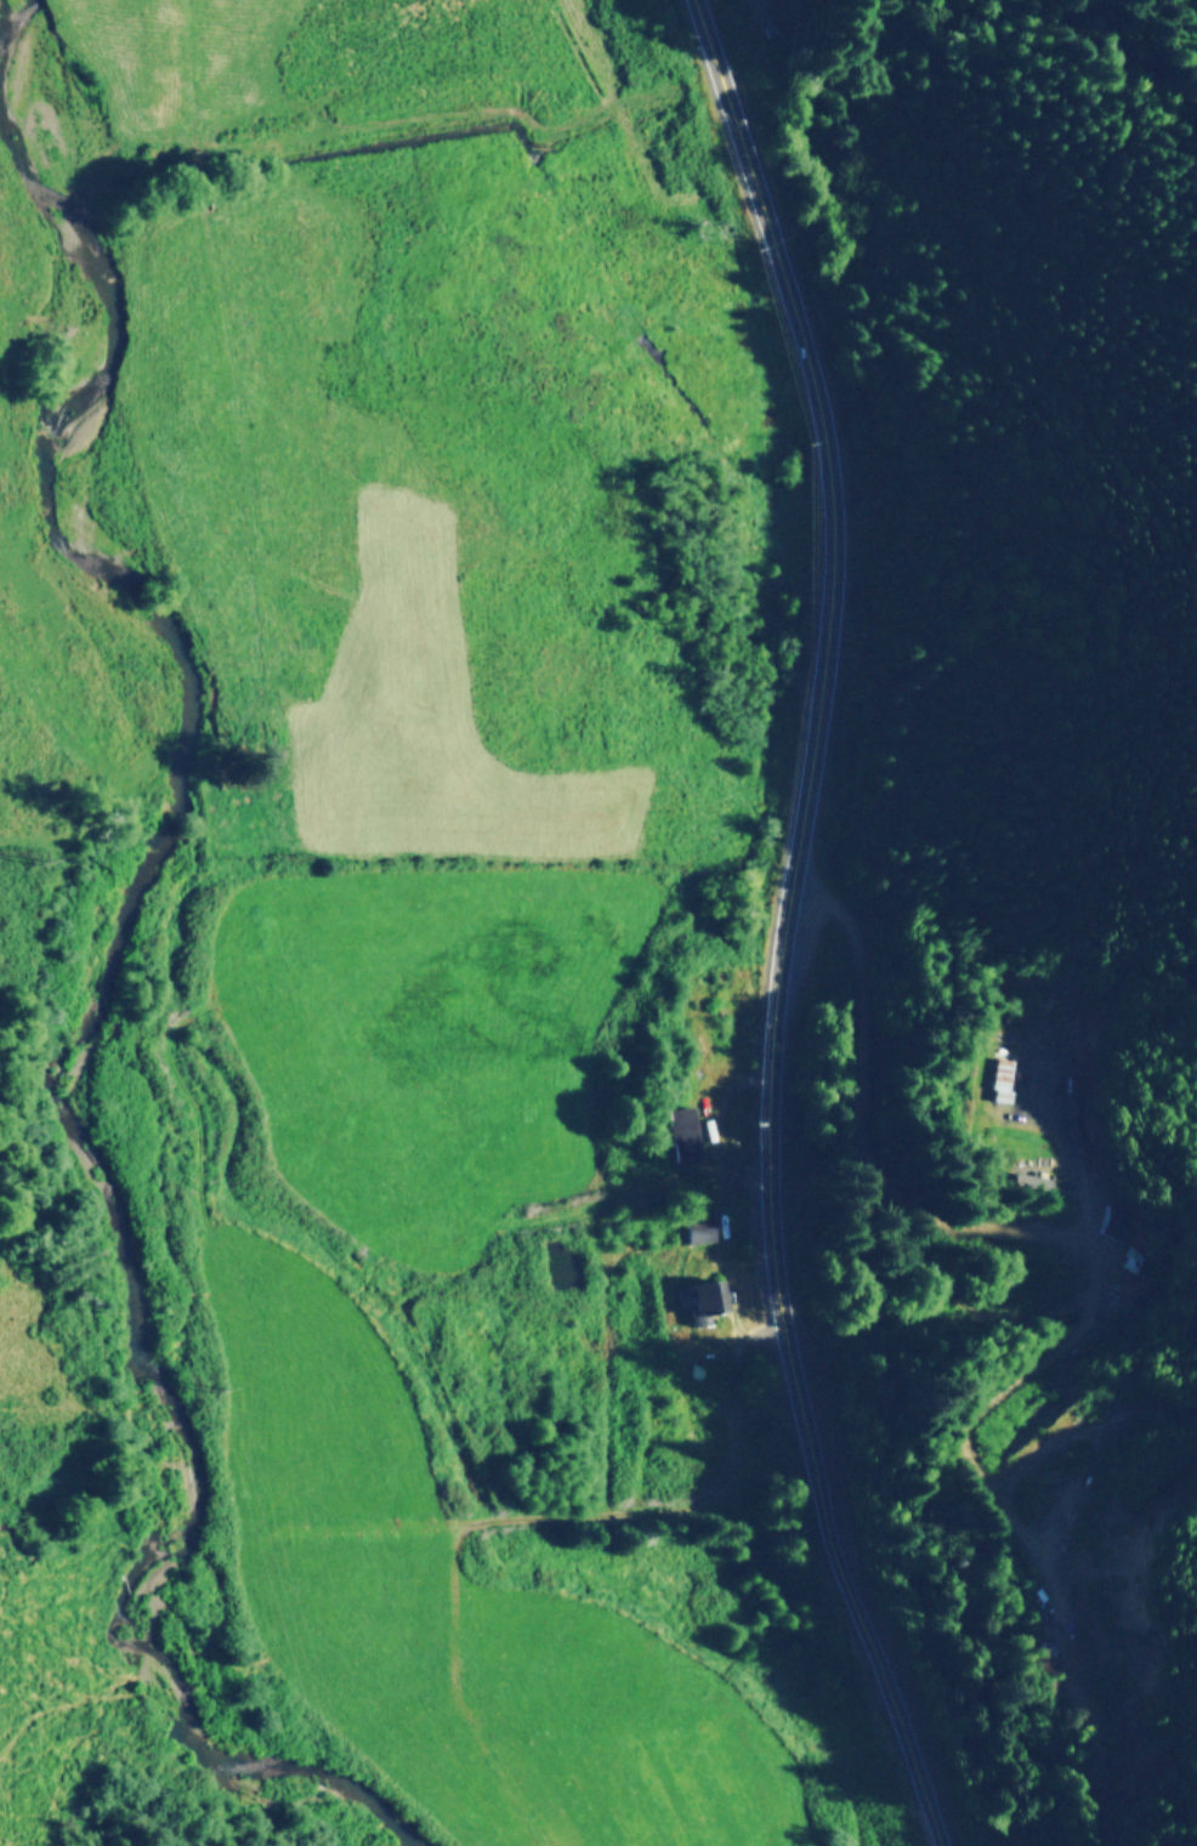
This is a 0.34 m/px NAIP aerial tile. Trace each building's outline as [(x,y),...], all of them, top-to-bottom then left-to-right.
[(668,1161),(691,1160),(688,1106),(665,1107),(668,1161)]
